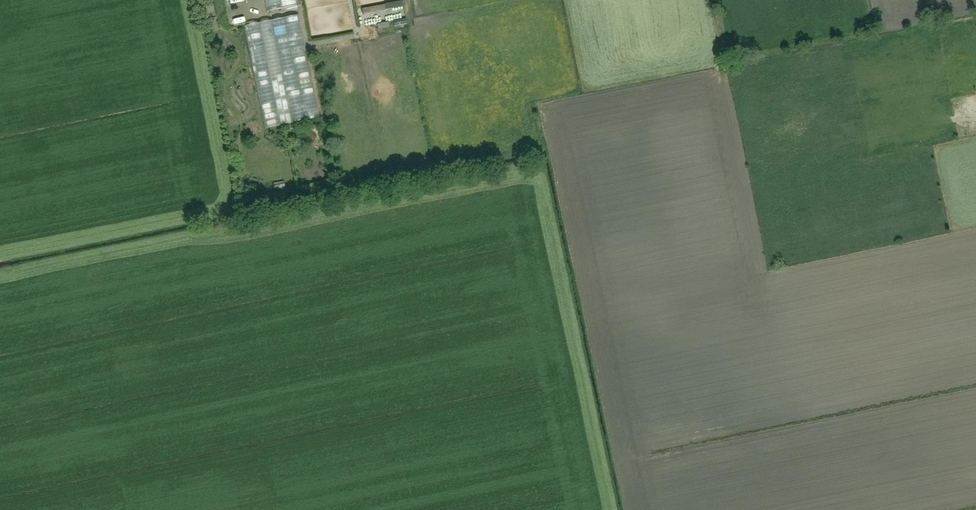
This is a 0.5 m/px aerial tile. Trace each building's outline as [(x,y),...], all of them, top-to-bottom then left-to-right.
[(296,0),(265,0),(268,11),(297,4),(296,0)] [(364,6),(366,13),(388,8),(386,1),(364,6)] [(266,127),(321,116),(300,13),(245,24),(266,127)]
